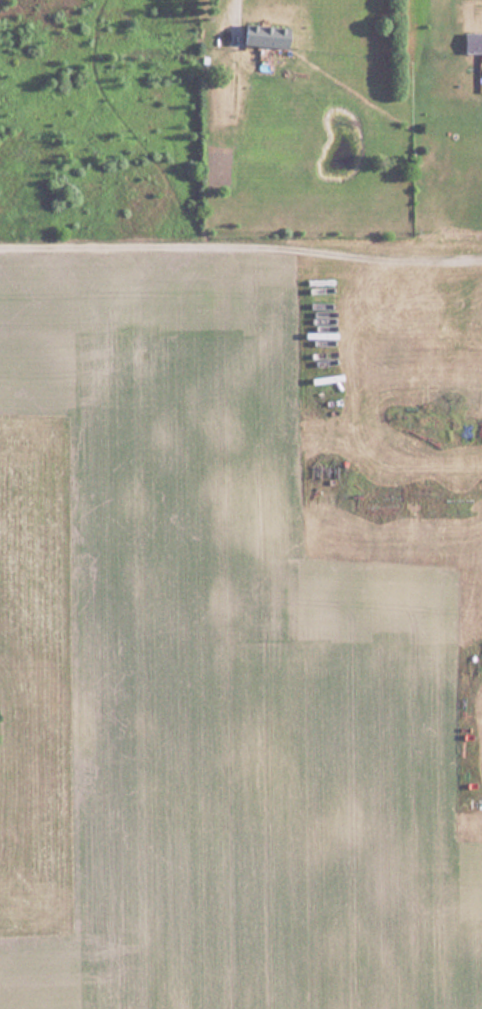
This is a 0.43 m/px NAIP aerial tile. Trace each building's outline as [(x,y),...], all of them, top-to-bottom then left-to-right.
[(246,21),(245,44),(295,47),(296,24),(246,21)] [(465,31),(465,52),(481,52),(481,31),(465,31)]
